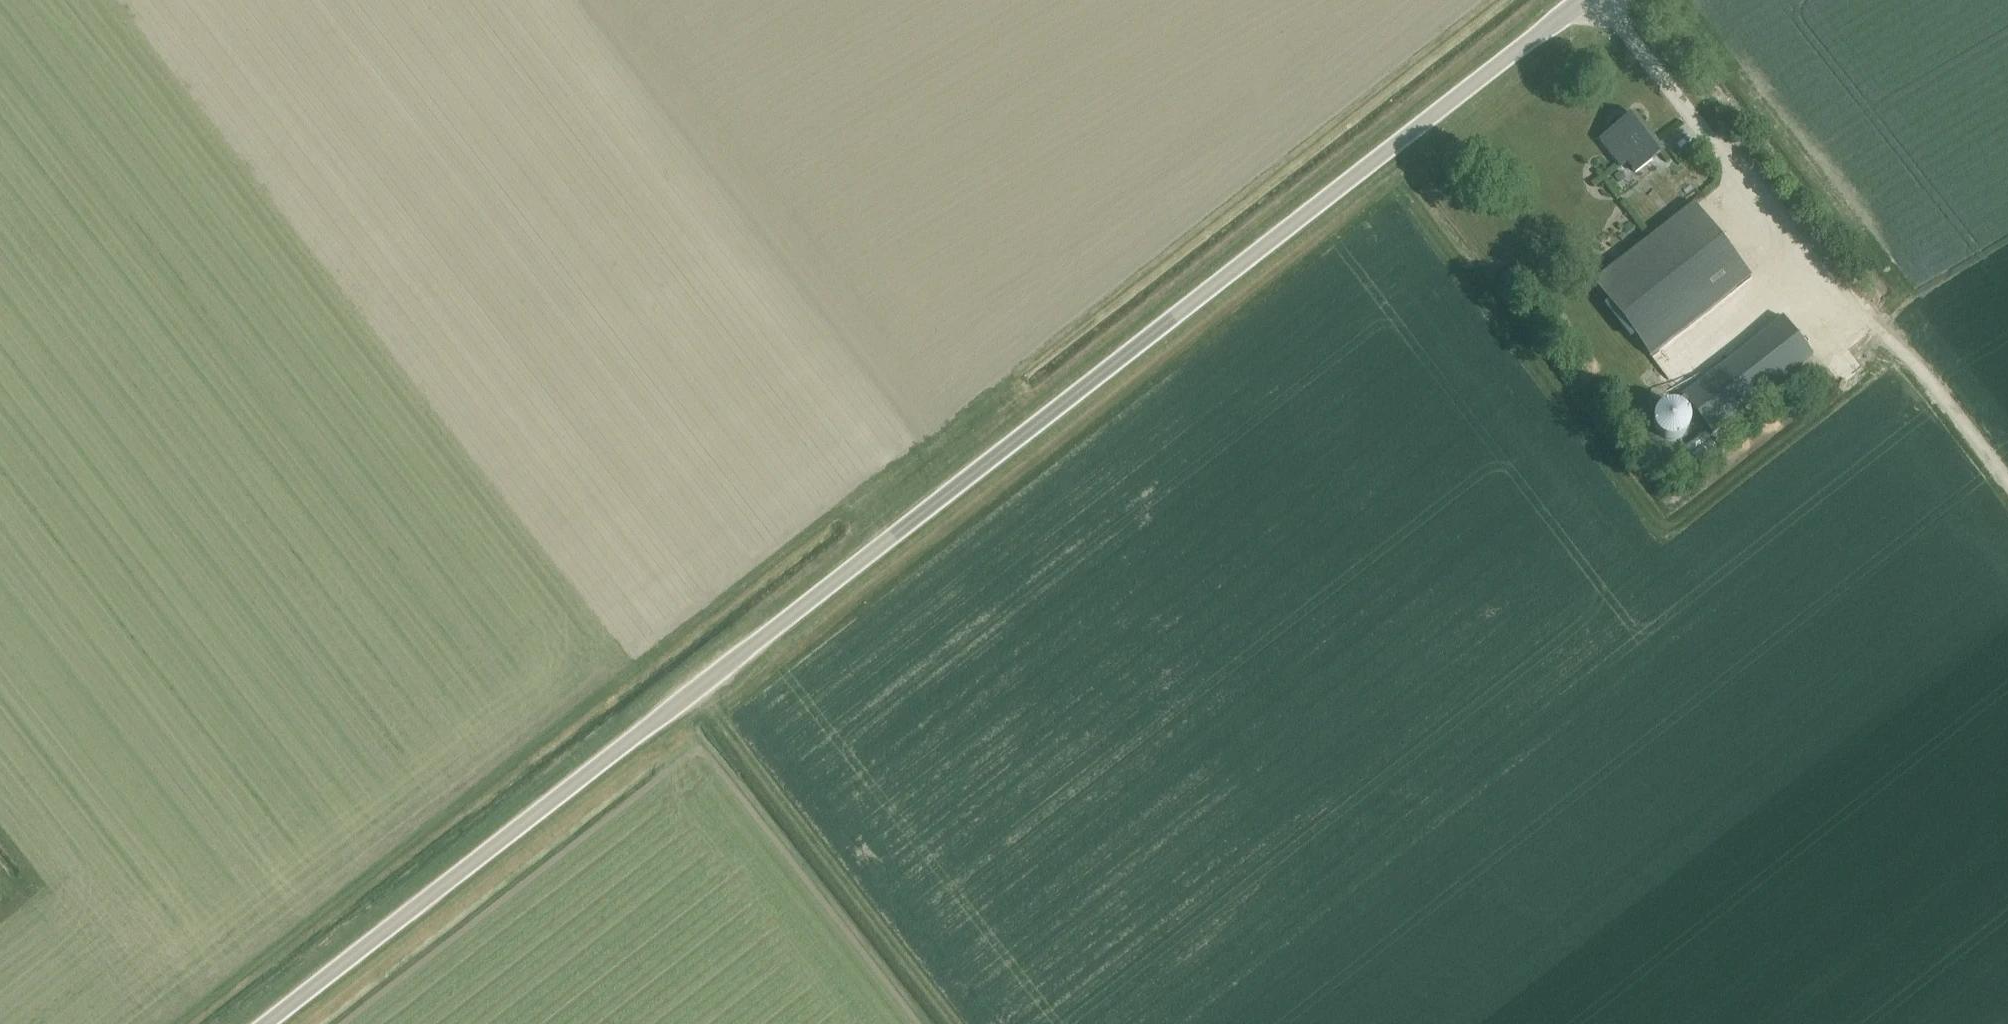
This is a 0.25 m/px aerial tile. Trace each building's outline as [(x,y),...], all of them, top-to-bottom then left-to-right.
[(1606,134),(1635,172),(1662,151),(1633,113),(1606,134)] [(1665,130),(1668,140),(1683,135),(1680,125),(1665,130)] [(1624,188),(1631,177),(1619,169),(1612,180),(1624,188)] [(1592,281),(1648,354),(1749,275),(1693,203),(1592,281)] [(1680,395),(1710,433),(1811,354),(1781,316),(1680,395)] [(1655,431),(1656,432),(1657,433),(1658,434),(1659,436),(1660,437),(1662,437),(1663,438),(1664,439),(1666,439),(1667,440),(1669,440),(1671,440),(1672,440),(1674,440),(1675,440),(1677,439),(1678,439),(1680,438),(1681,437),(1683,436),(1684,435),(1685,434),(1686,433),(1687,431),(1687,430),(1688,428),(1689,427),(1689,425),(1689,424),(1689,422),(1689,421),(1689,419),(1689,417),(1688,416),(1688,414),(1687,413),(1686,412),(1685,410),(1684,409),(1683,408),(1682,407),(1680,406),(1679,405),(1677,405),(1676,404),(1674,404),(1673,404),(1671,404),(1670,404),(1668,404),(1666,404),(1665,405),(1663,405),(1662,406),(1661,407),(1659,408),(1658,409),(1657,410),(1656,411),(1655,413),(1655,414),(1654,416),(1654,417),(1653,418),(1653,420),(1653,422),(1653,423),(1653,425),(1653,426),(1654,428),(1654,429),(1655,431)]
